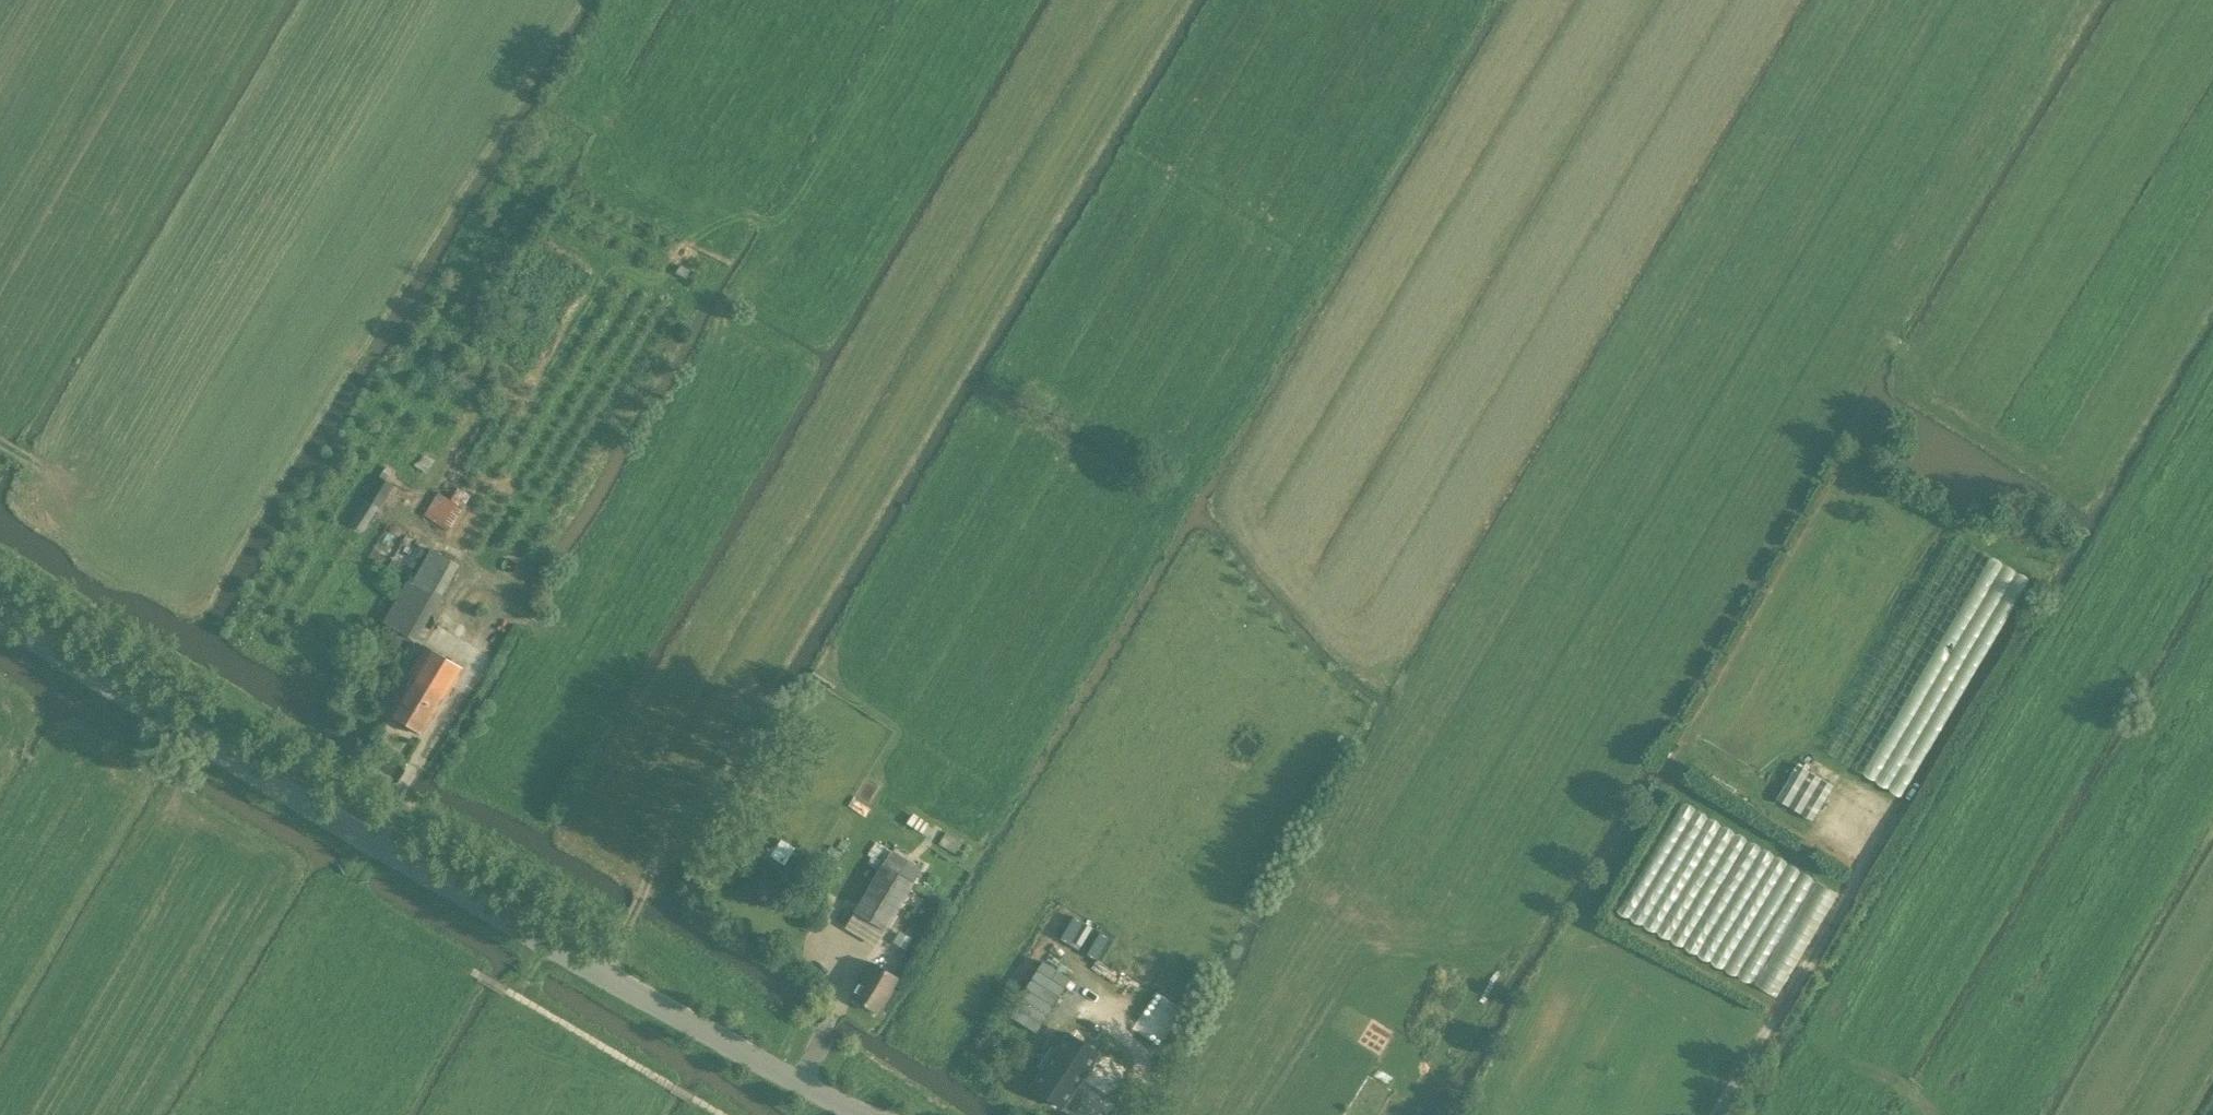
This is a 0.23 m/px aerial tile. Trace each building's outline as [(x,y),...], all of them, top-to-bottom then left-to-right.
[(350,524),(362,532),(393,485),(381,477),(381,476),(350,524)] [(448,532),(471,495),(458,487),(450,500),(437,493),(423,516),(448,532)] [(433,548),(413,582),(407,579),(383,621),(414,640),(459,563),(433,548)] [(421,734),(462,667),(425,645),(409,673),(412,675),(389,715),(407,726),(408,730),(414,733),(418,732),(421,734)] [(1799,765),(1778,799),(1814,822),(1835,787),(1799,765)] [(921,833),(927,823),(912,814),(906,824),(921,833)] [(955,854),(963,842),(946,832),(939,844),(955,854)] [(836,861),(825,854),(816,868),(827,875),(836,861)] [(882,866),(854,911),(885,929),(912,884),(882,866)] [(877,1013),(898,978),(871,962),(850,997),(877,1013)] [(1045,1068),(1032,1088),(1063,1109),(1099,1054),(1067,1034),(1055,1052),(1051,1049),(1040,1065),(1045,1068)] [(1119,1099),(1106,1091),(1124,1062),(1102,1048),(1083,1080),(1088,1083),(1069,1113),(1073,1114),(1109,1114),(1119,1099)]
